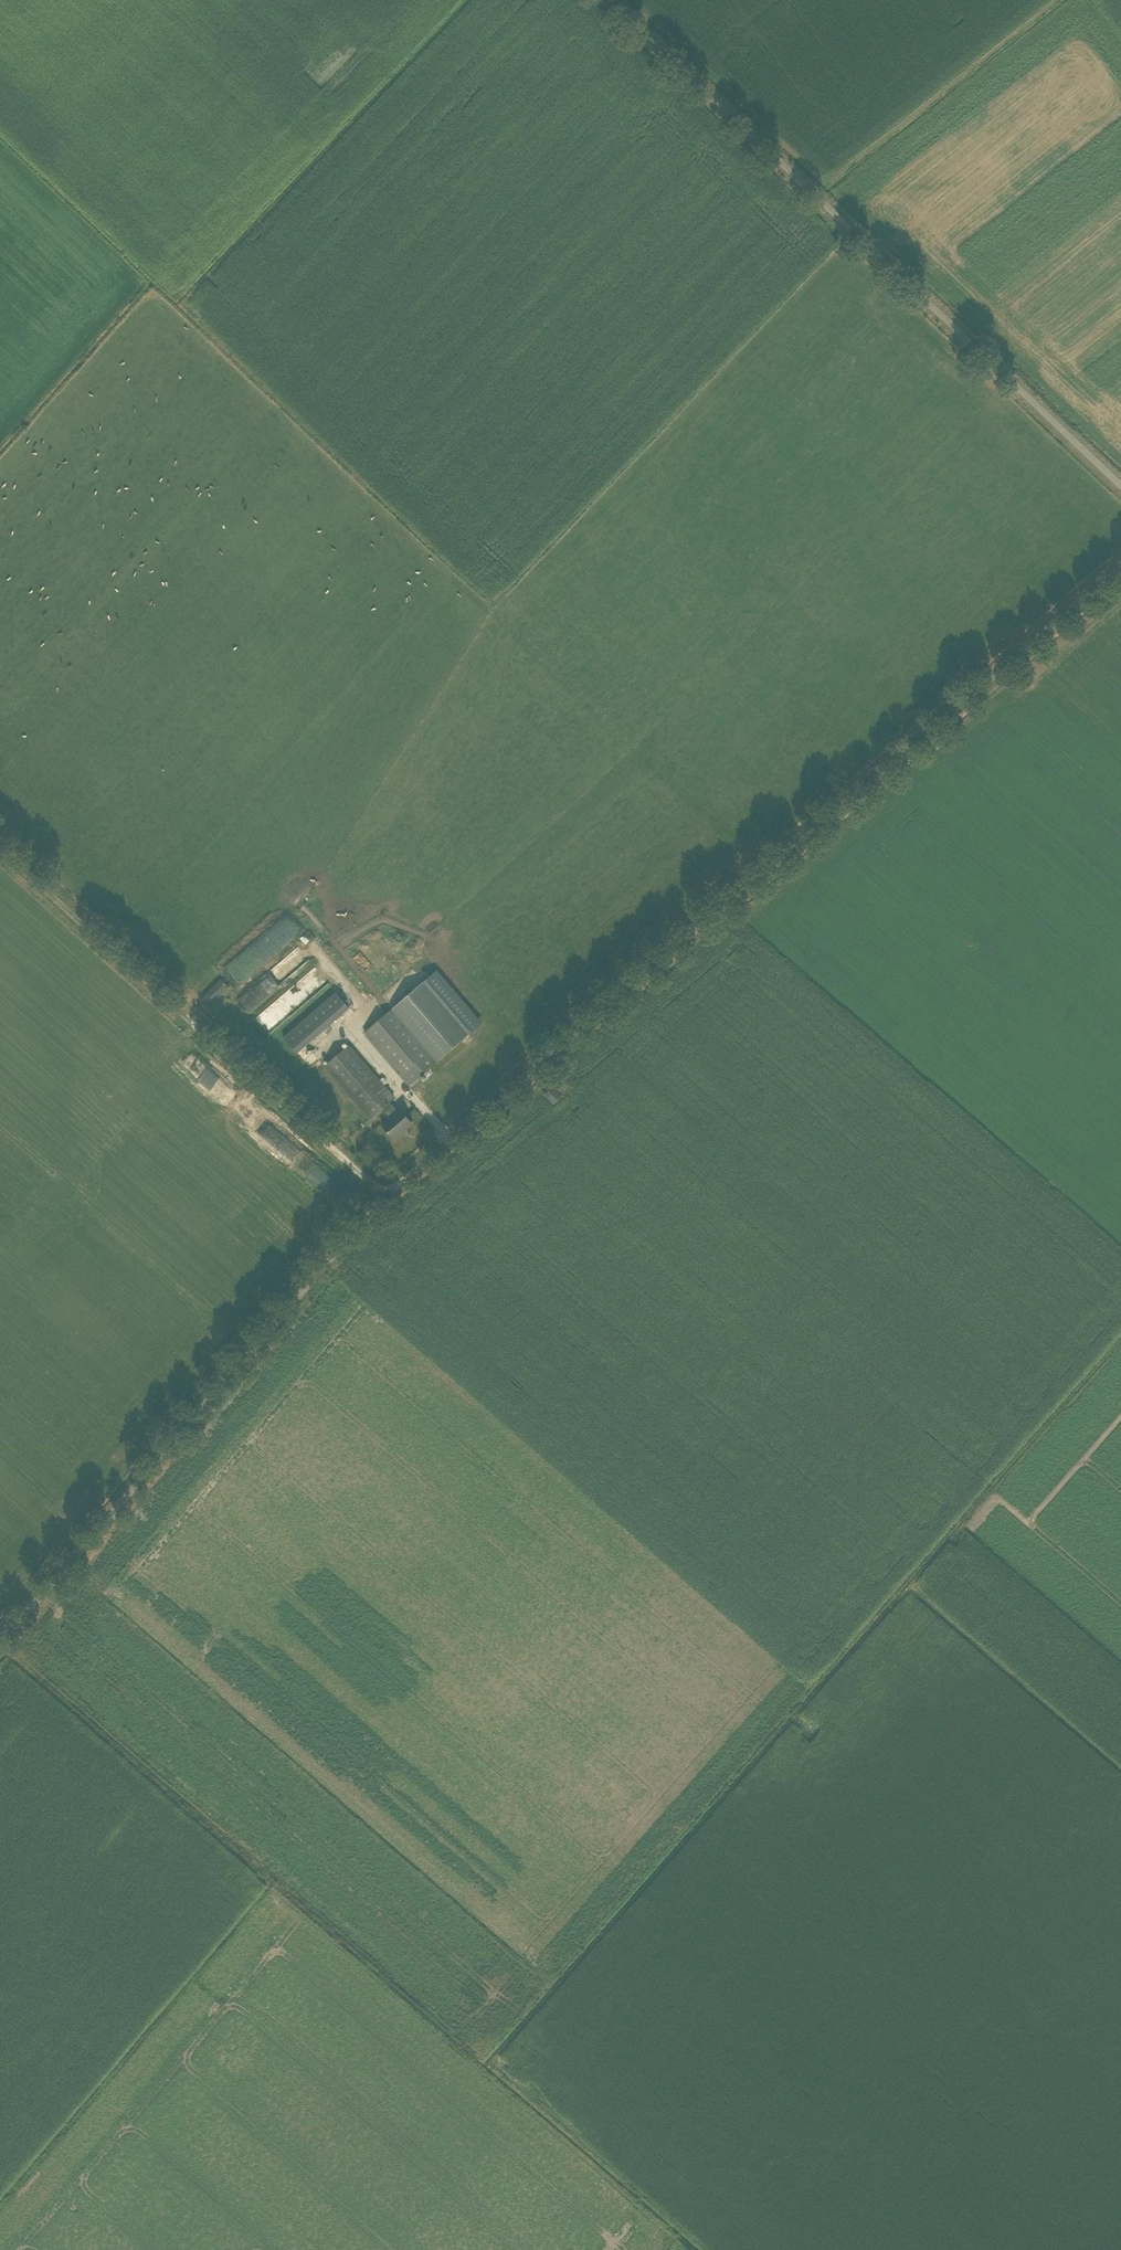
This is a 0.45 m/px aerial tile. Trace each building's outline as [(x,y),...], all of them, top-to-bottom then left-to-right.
[(222,965),(236,983),(293,940),(279,922),(222,965)] [(249,1017),(292,982),(289,977),(312,958),(303,946),(236,1001),(249,1017)] [(304,991),(328,982),(323,968),(298,976),(304,991)] [(202,999),(211,1007),(229,988),(221,979),(202,999)] [(424,982),(394,1008),(439,1060),(469,1034),(424,982)] [(297,1053),(350,1008),(336,992),(284,1038),(297,1053)] [(410,1085),(439,1060),(394,1008),(365,1033),(410,1085)] [(381,1110),(390,1102),(395,1098),(349,1045),(325,1066),(370,1119),(381,1110)] [(212,1091),(223,1079),(208,1067),(198,1078),(212,1091)] [(562,1096),(560,1094),(552,1087),(545,1095),(554,1104),(562,1096)] [(398,1111),(390,1102),(381,1110),(389,1119),(382,1125),(394,1139),(412,1123),(400,1109),(398,1111)]
